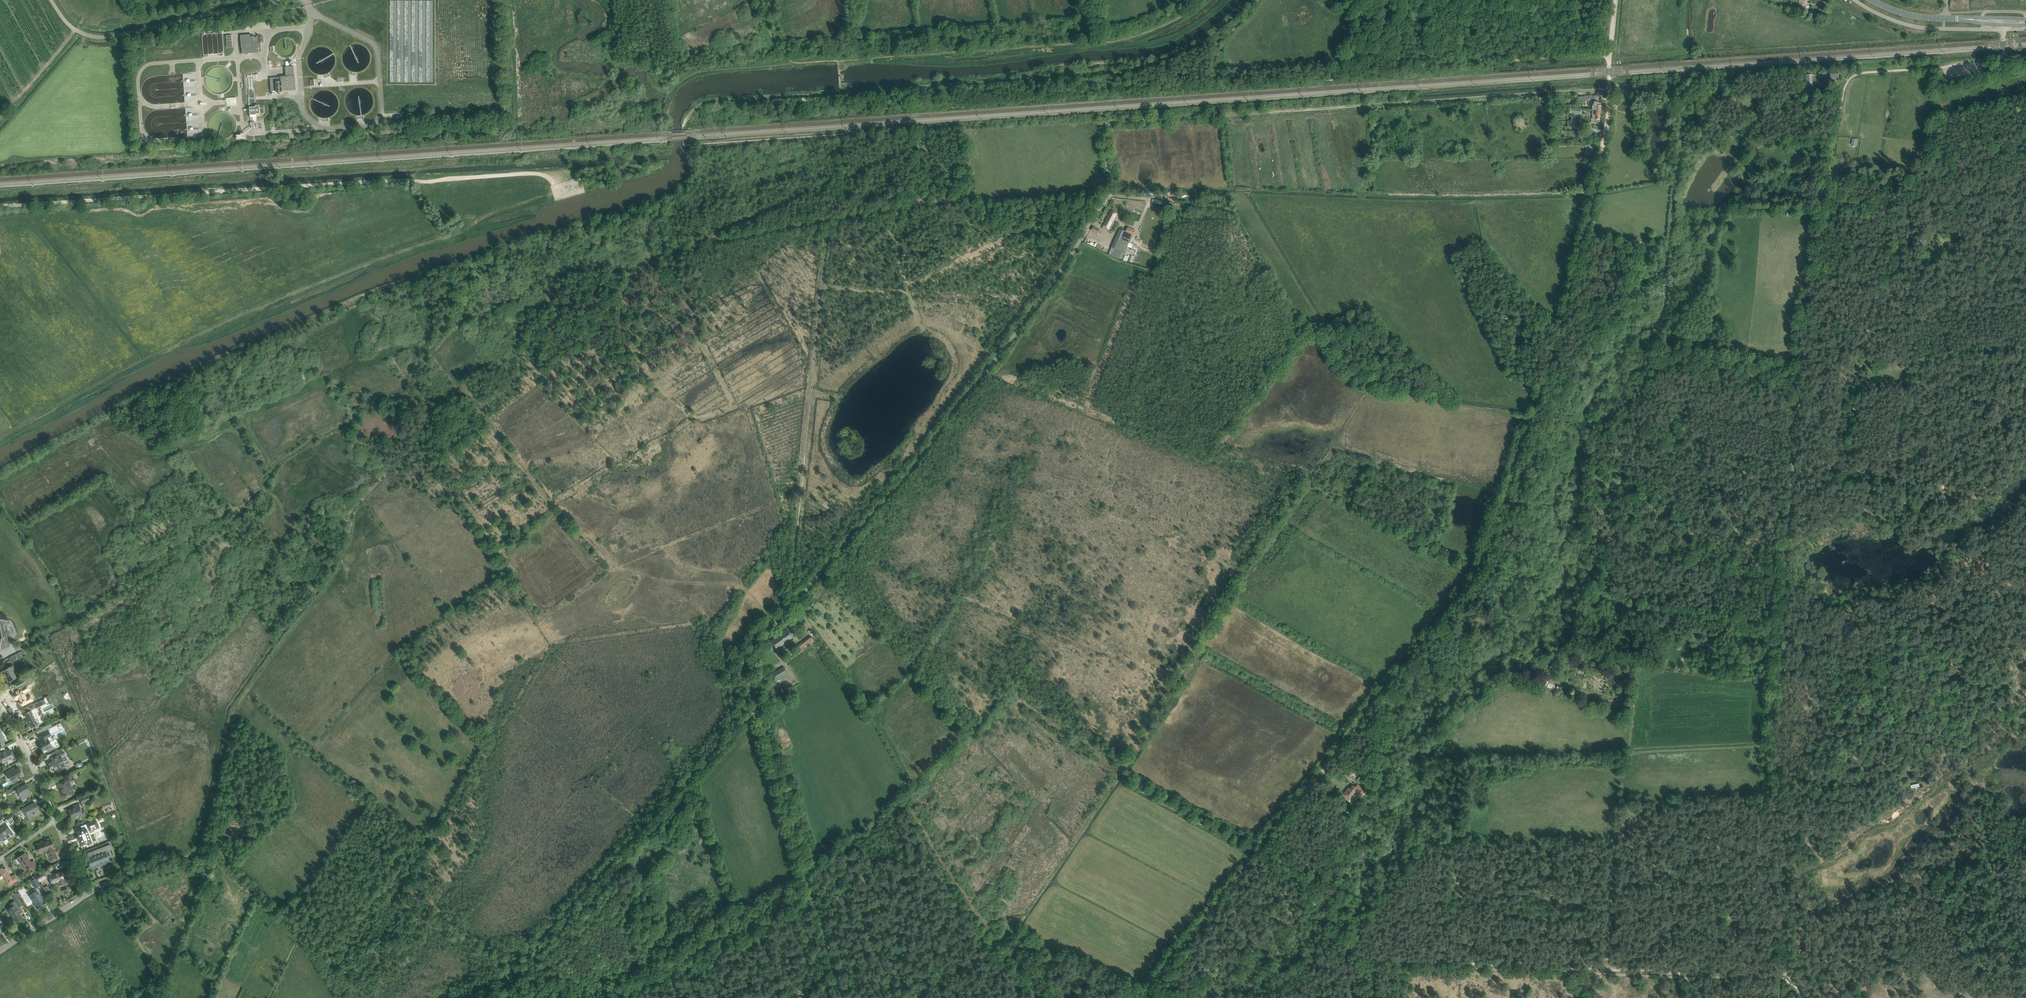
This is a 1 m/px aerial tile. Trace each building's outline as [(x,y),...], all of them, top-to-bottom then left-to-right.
[(203,54),(224,53),(222,33),(202,34),(203,54)] [(242,54),(242,53),(251,53),(261,52),(261,43),(257,43),(256,37),(257,37),(250,37),(250,36),(248,36),(248,35),(240,35),(240,36),(241,36),(241,39),(242,47),(242,48),(242,54)] [(1838,71),(1830,71),(1831,80),(1838,80),(1838,71)] [(280,77),(270,78),(271,91),(276,91),(276,92),(281,92),(281,91),(295,90),(294,76),(285,76),(280,77)] [(226,98),(226,105),(237,105),(237,97),(226,98)] [(1593,105),(1592,110),(1601,111),(1602,103),(1598,102),(1594,101),(1594,105),(1593,105)] [(256,114),(259,114),(258,105),(255,105),(255,107),(249,107),(250,115),(255,115),(256,115),(256,114)] [(1601,111),(1592,110),(1592,115),(1592,118),(1595,119),(1594,122),(1599,122),(1601,111)] [(1850,138),(1849,146),(1856,147),(1857,139),(1850,138)] [(1102,228),(1106,231),(1107,231),(1109,229),(1118,214),(1112,210),(1103,226),(1102,228)] [(1091,230),(1097,234),(1100,230),(1093,226),(1091,230)] [(1116,254),(1124,257),(1133,235),(1135,230),(1128,226),(1126,231),(1120,229),(1118,232),(1111,247),(1112,247),(1110,251),(1109,251),(1109,252),(1112,254),(1113,252),(1116,254)] [(1609,487),(1618,488),(1619,478),(1612,477),(1611,482),(1609,482),(1609,487)] [(793,637),(787,629),(771,641),(776,649),(793,637)] [(25,635),(17,639),(19,644),(27,640),(25,635)] [(811,635),(799,643),(802,647),(814,639),(811,635)] [(19,652),(16,654),(10,657),(13,663),(22,658),(19,652)] [(13,665),(10,667),(5,670),(6,671),(1,673),(3,676),(4,675),(8,682),(13,679),(13,680),(14,679),(16,677),(12,671),(15,669),(13,665)] [(788,674),(784,667),(772,674),(775,681),(788,674)] [(18,690),(12,693),(15,698),(16,700),(19,698),(21,703),(19,704),(20,707),(33,700),(30,696),(26,698),(23,693),(27,691),(25,687),(33,682),(31,678),(16,686),(17,688),(18,690)] [(30,705),(24,708),(27,712),(25,713),(30,723),(28,724),(31,728),(35,726),(38,724),(33,714),(38,711),(36,708),(41,706),(39,702),(33,705),(32,704),(30,705)] [(38,734),(37,734),(40,741),(38,742),(38,744),(42,751),(46,749),(46,748),(48,751),(49,751),(52,750),(52,749),(51,746),(50,742),(51,741),(52,741),(52,740),(51,739),(51,738),(50,738),(50,737),(49,737),(48,736),(50,736),(50,735),(49,733),(53,731),(53,732),(54,733),(60,730),(57,724),(52,727),(51,724),(42,728),(44,731),(38,734)] [(2,761),(5,759),(6,761),(7,760),(9,764),(13,761),(11,758),(14,757),(10,750),(6,752),(5,750),(1,752),(0,752),(0,758),(2,761)] [(53,762),(48,764),(50,769),(51,768),(53,772),(66,767),(65,764),(67,763),(67,760),(64,752),(60,754),(51,758),(53,762)] [(13,771),(13,770),(12,768),(6,772),(11,780),(15,778),(16,779),(19,778),(20,777),(23,775),(19,768),(13,771)] [(1360,780),(1364,784),(1370,777),(1365,773),(1360,780)] [(68,779),(62,782),(57,784),(63,796),(64,795),(65,797),(72,794),(68,785),(70,784),(68,779)] [(26,784),(21,786),(17,789),(21,798),(27,795),(28,796),(32,794),(26,784)] [(1344,796),(1347,799),(1350,802),(1352,799),(1351,799),(1355,793),(1360,797),(1366,791),(1358,784),(1356,787),(1353,785),(1344,796)] [(82,803),(90,800),(87,795),(80,798),(82,803)] [(22,809),(24,813),(26,812),(28,816),(34,813),(34,814),(35,814),(35,815),(40,813),(34,802),(22,809)] [(81,811),(78,804),(72,806),(73,808),(68,810),(71,817),(75,816),(75,817),(79,815),(80,817),(85,815),(83,810),(81,811)] [(0,828),(0,838),(3,842),(7,839),(5,836),(13,831),(9,825),(14,821),(12,818),(14,817),(11,813),(5,817),(7,819),(0,824),(2,827),(0,828)] [(82,830),(77,832),(79,836),(77,837),(79,841),(80,840),(82,845),(87,843),(91,841),(88,832),(89,831),(94,829),(93,826),(98,824),(96,820),(86,824),(87,828),(82,830)] [(38,849),(39,850),(40,852),(47,850),(52,862),(58,859),(56,854),(55,854),(53,848),(54,847),(50,838),(45,840),(45,841),(37,844),(39,849),(38,849)] [(96,855),(87,859),(91,867),(109,860),(106,852),(109,851),(107,845),(94,850),(96,855)] [(17,858),(20,862),(20,863),(22,862),(27,869),(32,866),(34,870),(38,867),(34,861),(31,863),(24,853),(19,857),(19,856),(18,857),(17,858)] [(3,874),(9,885),(13,883),(15,886),(20,884),(18,880),(16,882),(13,877),(11,878),(5,867),(5,868),(4,866),(0,869),(0,875),(3,874)] [(45,871),(36,876),(39,882),(48,876),(49,876),(50,879),(52,883),(56,882),(58,886),(66,883),(65,879),(66,879),(65,878),(62,871),(56,874),(55,873),(52,874),(48,869),(45,871)] [(35,888),(41,885),(36,878),(31,881),(35,888)] [(30,895),(35,903),(38,908),(44,904),(44,905),(45,904),(42,899),(37,891),(30,895)] [(8,909),(16,922),(22,918),(17,910),(20,908),(19,907),(23,904),(16,892),(11,895),(15,901),(12,903),(14,905),(8,909)]
